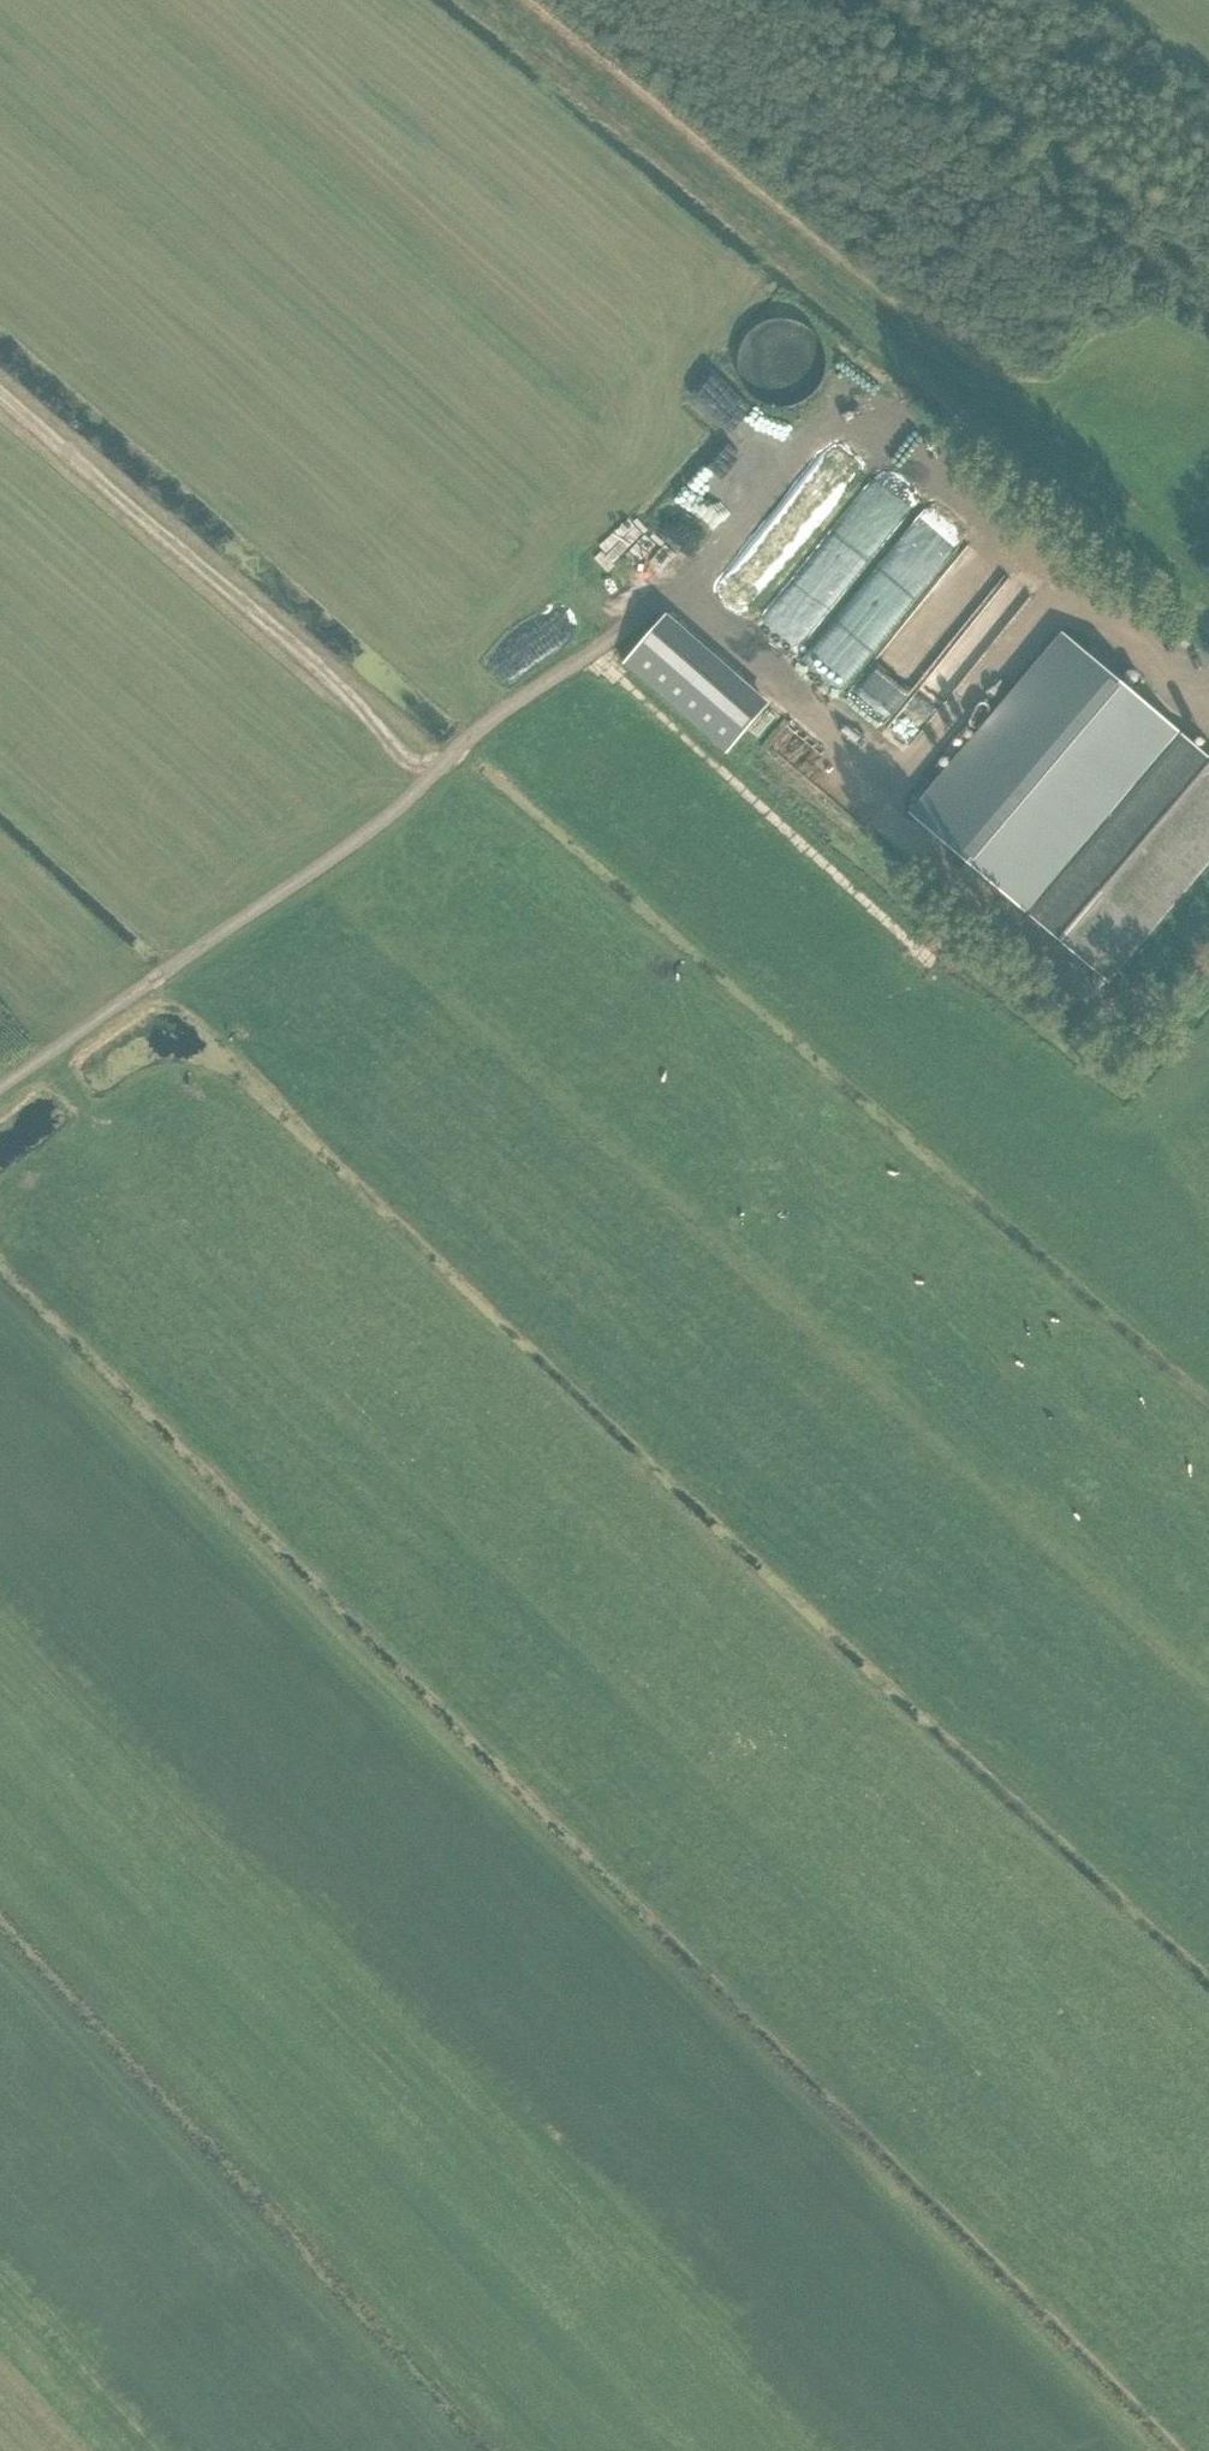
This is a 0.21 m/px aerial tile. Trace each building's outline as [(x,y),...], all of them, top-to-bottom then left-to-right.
[(780,407),(785,407),(789,407),(793,406),(796,405),(800,403),(804,401),(807,399),(810,397),(813,394),(816,391),(818,388),(820,384),(822,380),(823,377),(824,373),(825,369),(825,365),(825,361),(824,356),(823,353),(822,349),(820,345),(818,342),(816,338),(813,335),(810,332),(807,330),(804,328),(800,326),(796,324),(792,323),(788,323),(784,322),(780,322),(776,323),(772,323),(768,324),(765,326),(761,328),(758,330),(754,333),(752,335),(749,338),(747,342),(745,345),(743,349),(742,353),(741,357),(740,361),(740,365),(740,369),(741,373),(742,377),(743,380),(745,384),(747,388),(749,391),(751,394),(754,397),(758,399),(761,402),(765,403),(768,405),(772,406),(776,407),(780,407)] [(794,648),(831,610),(796,577),(759,616),(794,648)] [(1065,635),(912,814),(1107,979),(1208,859),(1208,757),(1065,635)] [(764,707),(747,726),(756,735),(774,715),(764,707)]
